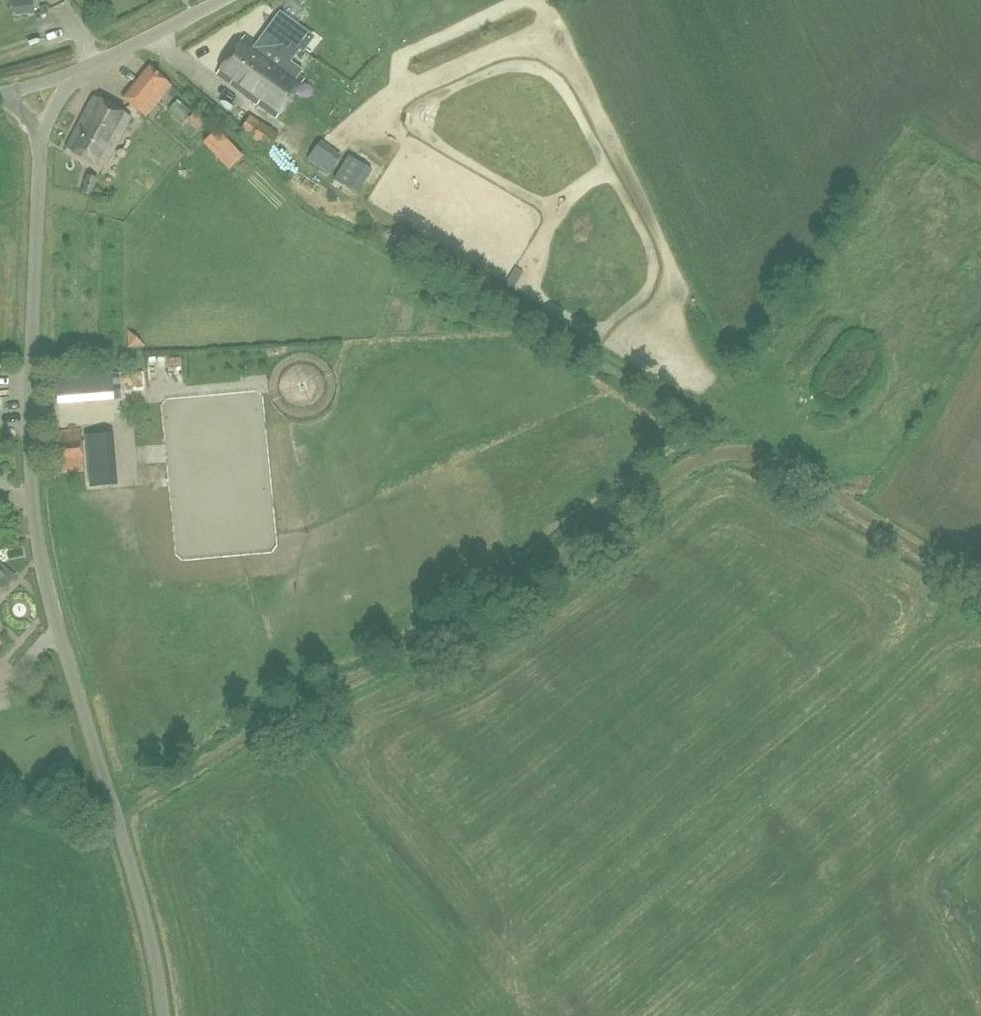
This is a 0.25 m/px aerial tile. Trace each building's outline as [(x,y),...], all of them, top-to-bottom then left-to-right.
[(244,35),(216,74),(231,85),(233,82),(236,85),(234,88),(277,118),(305,79),(299,75),(303,70),(290,61),(300,47),(303,50),(313,37),(280,13),(264,34),(266,35),(258,46),(244,35)] [(143,114),(170,82),(149,65),(122,96),(143,114)] [(104,166),(131,114),(93,94),(65,146),(104,166)] [(267,149),(278,132),(249,113),(239,130),(267,149)] [(214,148),(224,138),(216,130),(206,140),(214,148)] [(307,158),(328,174),(341,156),(319,140),(307,158)] [(349,155),(334,179),(349,188),(364,164),(349,155)] [(91,193),(96,176),(86,173),(81,190),(91,193)] [(55,397),(113,393),(112,374),(54,377),(55,397)] [(58,473),(84,469),(79,426),(56,428),(58,473)] [(14,576),(0,563),(0,592),(14,576)]
